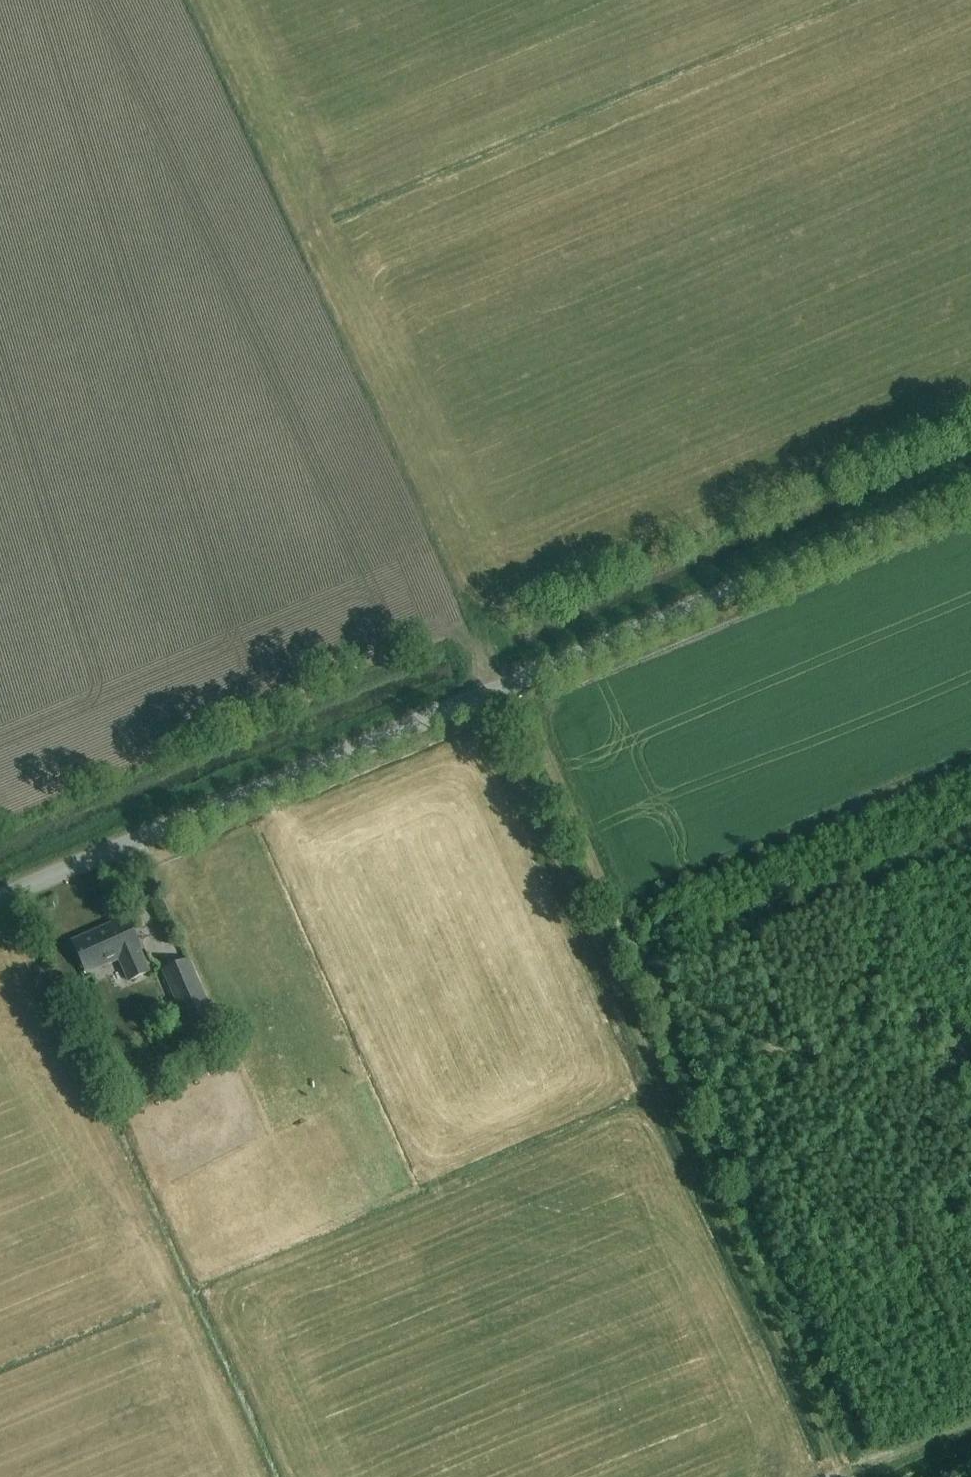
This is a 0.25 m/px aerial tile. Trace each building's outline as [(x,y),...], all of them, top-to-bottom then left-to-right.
[(120,959),(130,981),(149,972),(139,950),(140,950),(127,919),(74,942),(87,973),(120,959)] [(162,971),(188,1030),(214,1017),(189,960),(162,971)]
